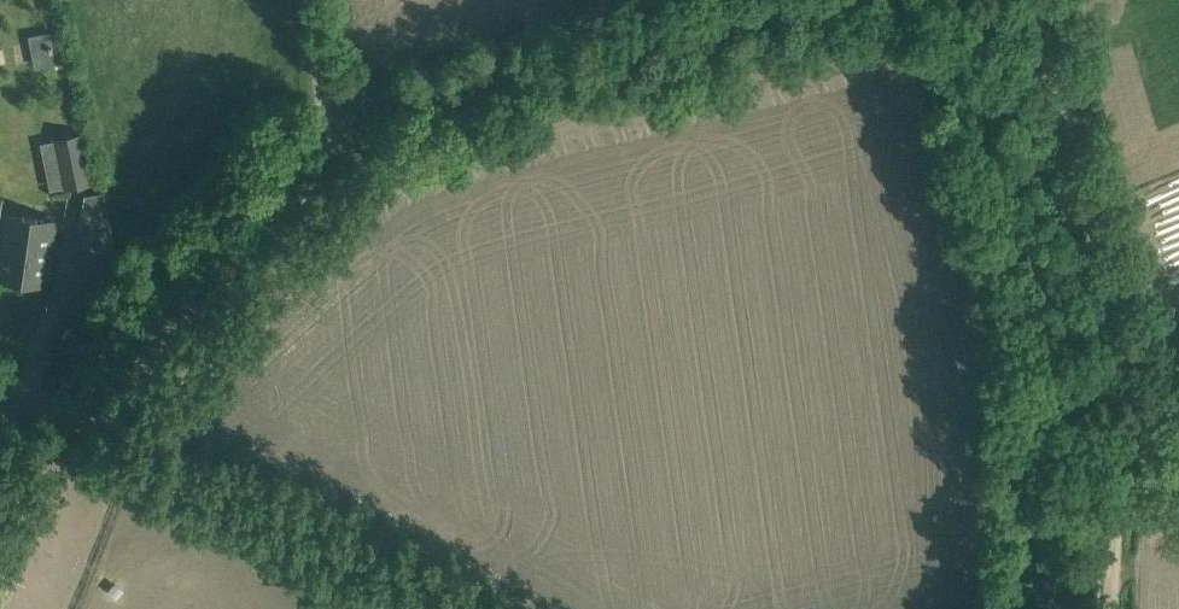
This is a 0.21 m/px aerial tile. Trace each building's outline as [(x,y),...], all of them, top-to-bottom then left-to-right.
[(56,27),(24,35),(32,69),(65,61),(56,27)] [(65,187),(89,182),(78,130),(54,135),(65,187)] [(0,234),(0,276),(44,283),(53,222),(5,214),(2,234),(0,234)]
